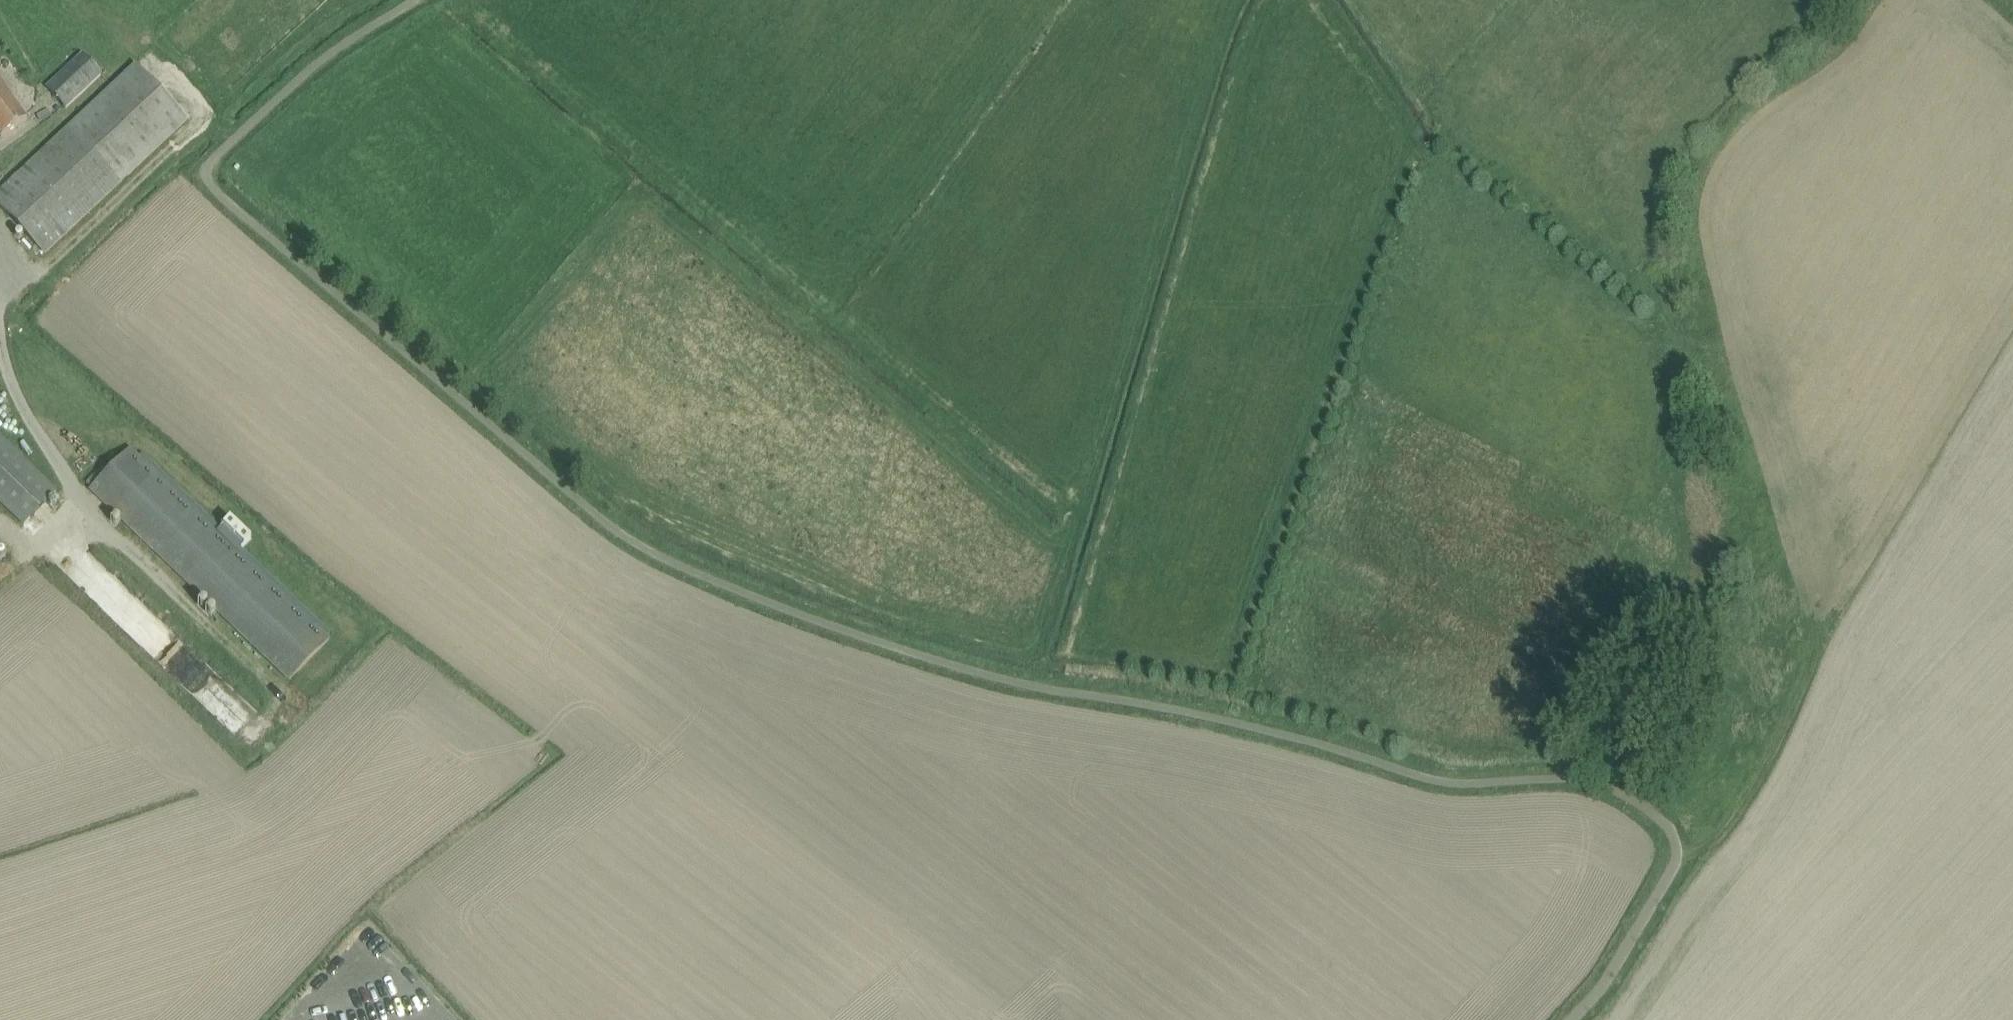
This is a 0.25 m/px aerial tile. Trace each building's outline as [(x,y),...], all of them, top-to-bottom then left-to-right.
[(66,109),(103,75),(82,53),(46,88),(66,109)] [(45,254),(188,120),(135,65),(0,192),(0,206),(45,254)] [(18,126),(28,119),(0,80),(0,135),(1,137),(18,126)] [(42,506),(56,492),(0,436),(0,501),(24,525),(42,506)] [(91,489),(187,585),(288,681),(323,640),(131,449),(120,460),(113,454),(107,459),(114,466),(109,472),(103,466),(86,482),(92,489),(91,489)]
